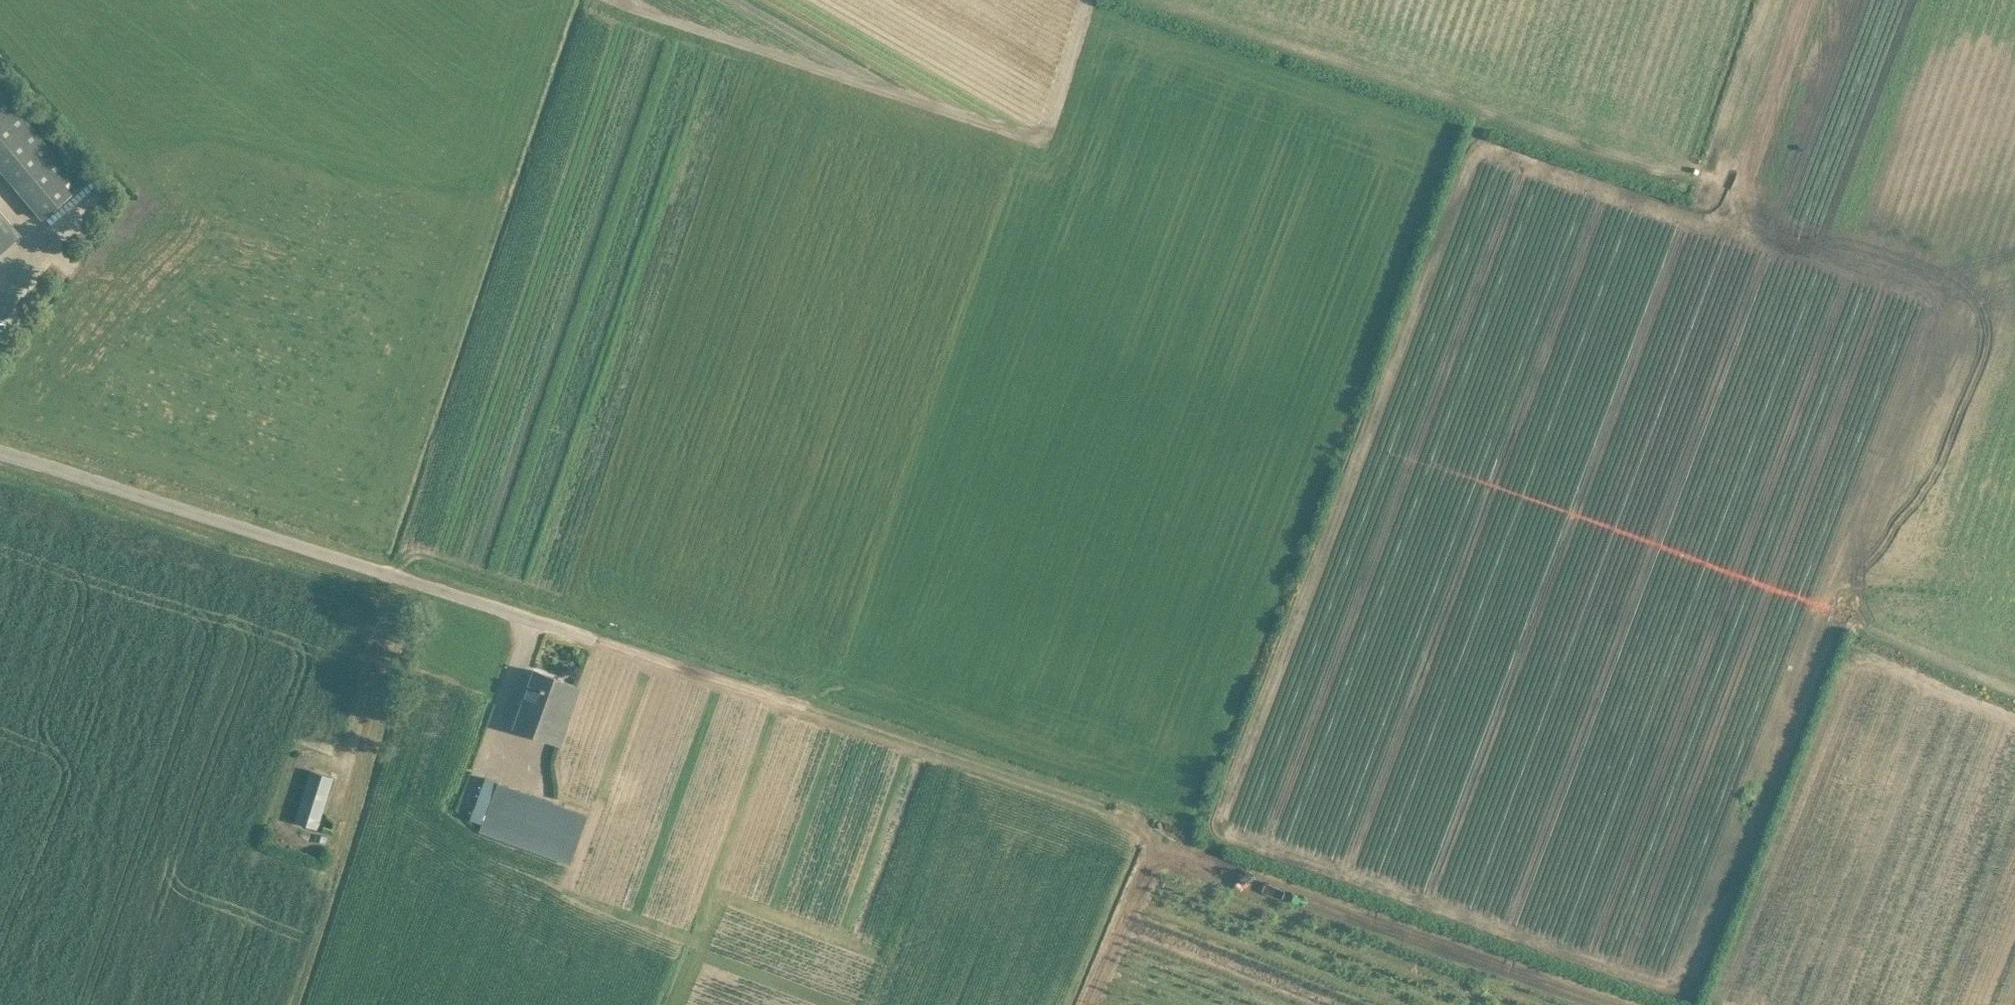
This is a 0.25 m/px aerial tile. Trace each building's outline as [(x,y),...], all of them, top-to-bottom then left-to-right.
[(81,184),(0,87),(0,170),(40,218),(81,184)] [(13,242),(22,235),(0,209),(0,253),(13,242)] [(513,727),(558,743),(566,719),(573,701),(578,687),(574,685),(570,684),(570,683),(534,669),(513,727)] [(334,774),(310,766),(295,821),(317,827),(334,774)] [(477,831),(568,865),(586,814),(496,781),(477,831)]
